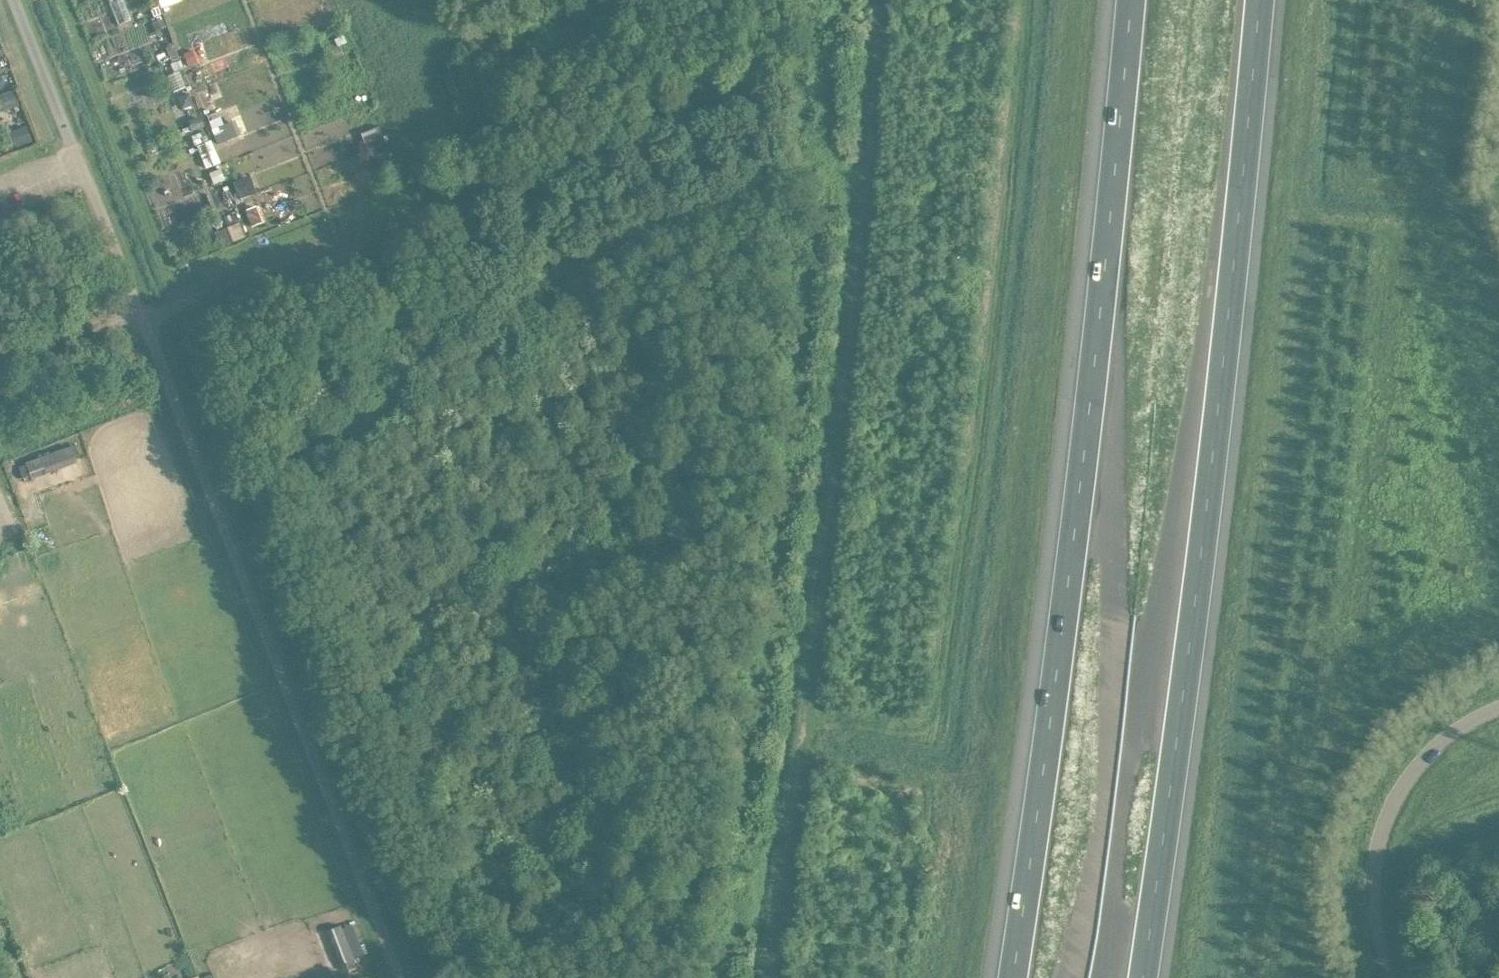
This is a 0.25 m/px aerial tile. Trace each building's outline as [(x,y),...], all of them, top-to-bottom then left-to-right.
[(0,95),(0,113),(19,106),(12,91),(0,95)] [(25,126),(10,132),(16,148),(32,142),(25,126)] [(71,448),(26,465),(30,476),(76,460),(71,448)] [(338,918),(322,926),(342,964),(358,956),(338,918)]
